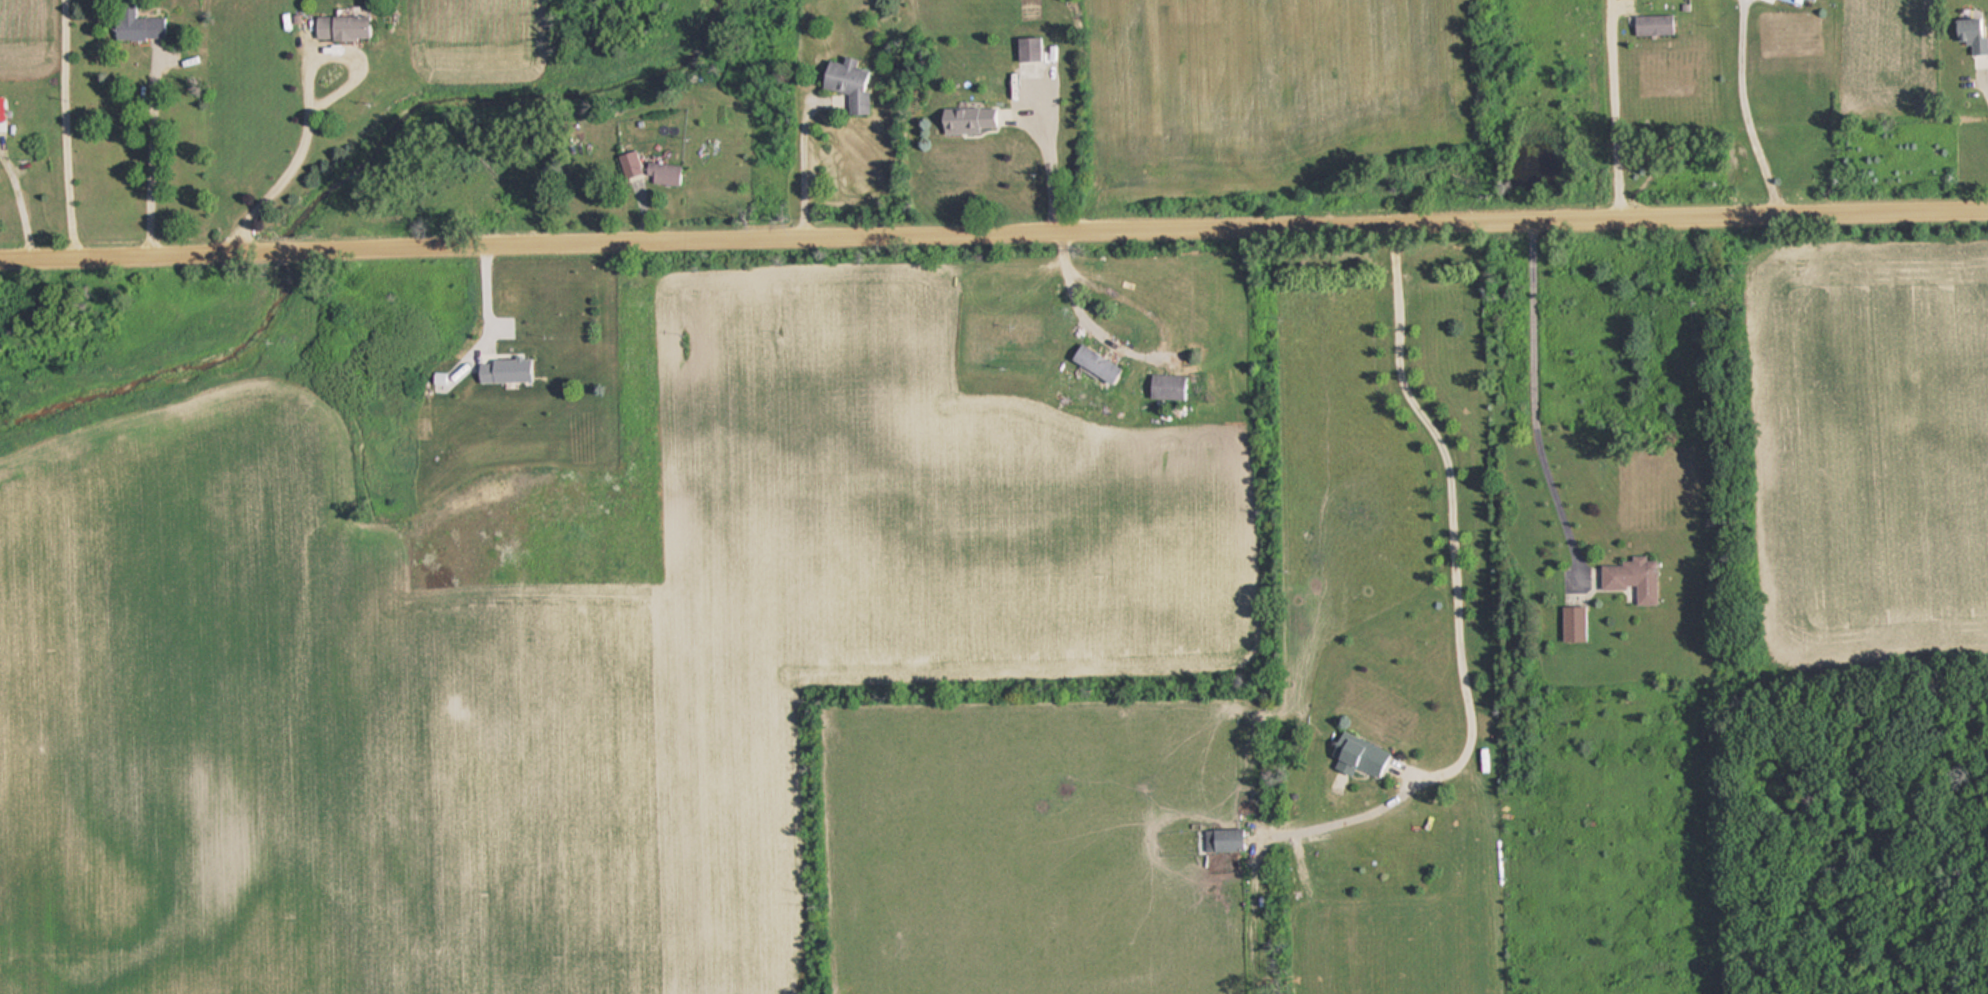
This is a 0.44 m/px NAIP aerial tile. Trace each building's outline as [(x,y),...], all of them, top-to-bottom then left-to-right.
[(366,38),(366,15),(313,15),(313,38),(366,38)] [(1671,15),(1631,15),(1631,35),(1671,35),(1671,15)] [(120,39),(173,38),(173,16),(120,17),(120,39)] [(1983,18),(1951,19),(1951,41),(1967,41),(1967,53),(1984,53),(1983,18)] [(1014,36),(1014,59),(1040,58),(1040,36),(1014,36)] [(868,113),(867,67),(856,67),(856,56),(840,56),(840,61),(819,62),(820,91),(846,90),(847,114),(868,113)] [(937,117),(937,132),(996,129),(995,106),(948,109),(948,116),(937,117)] [(622,177),(640,173),(634,149),(616,153),(622,177)] [(677,163),(645,163),(645,182),(677,182),(677,163)] [(1107,384),(1117,367),(1076,343),(1066,359),(1107,384)] [(1144,398),(1183,398),(1183,374),(1144,374),(1144,398)] [(1655,559),(1644,559),(1644,555),(1629,555),(1629,560),(1618,560),(1619,564),(1598,565),(1599,588),(1634,588),(1634,604),(1655,604),(1655,559)] [(1336,732),(1326,758),(1379,778),(1388,751),(1336,732)] [(1201,851),(1239,851),(1239,829),(1201,829),(1201,851)]
